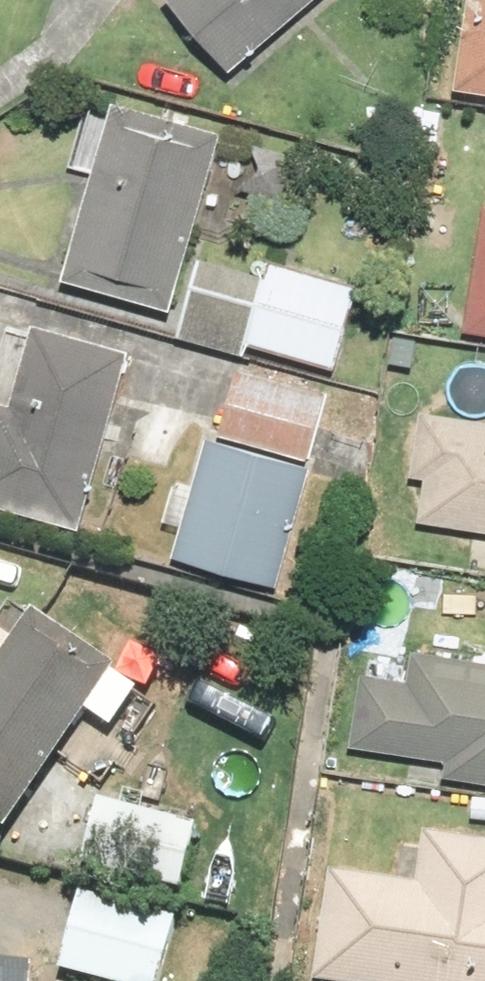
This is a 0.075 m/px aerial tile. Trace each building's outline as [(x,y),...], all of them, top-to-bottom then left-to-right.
[(250,69),(330,0),(190,0),(250,69)] [(463,81),(484,84),(484,0),(474,0),(463,81)] [(225,118),(116,89),(68,272),(176,301),(225,118)] [(474,328),(484,330),(484,225),(474,328)] [(270,268),(208,250),(183,335),(248,353),(252,339),(342,365),(368,278),(275,252),(270,268)] [(37,311),(16,393),(1,389),(0,391),(0,495),(88,518),(134,335),(37,311)] [(221,426),(315,454),(335,386),(242,358),(221,426)] [(421,405),(412,469),(438,472),(432,522),(484,529),(484,413),(421,405)] [(221,426),(217,425),(200,480),(180,474),(168,514),(188,520),(178,553),(279,583),(315,454),(221,426)] [(60,753),(103,786),(169,700),(49,608),(1,670),(0,669),(0,817),(7,823),(60,753)] [(483,783),(479,816),(484,817),(484,651),(419,643),(415,673),(369,668),(360,740),(456,752),(452,779),(483,783)] [(202,818),(100,798),(87,865),(189,885),(202,818)] [(424,875),(336,862),(319,979),(331,980),(484,980),(484,837),(430,829),(424,875)] [(252,862),(209,851),(196,899),(239,911),(252,862)] [(91,886),(62,960),(117,980),(166,980),(188,923),(91,886)] [(0,952),(0,980),(38,980),(39,954),(0,952)]
